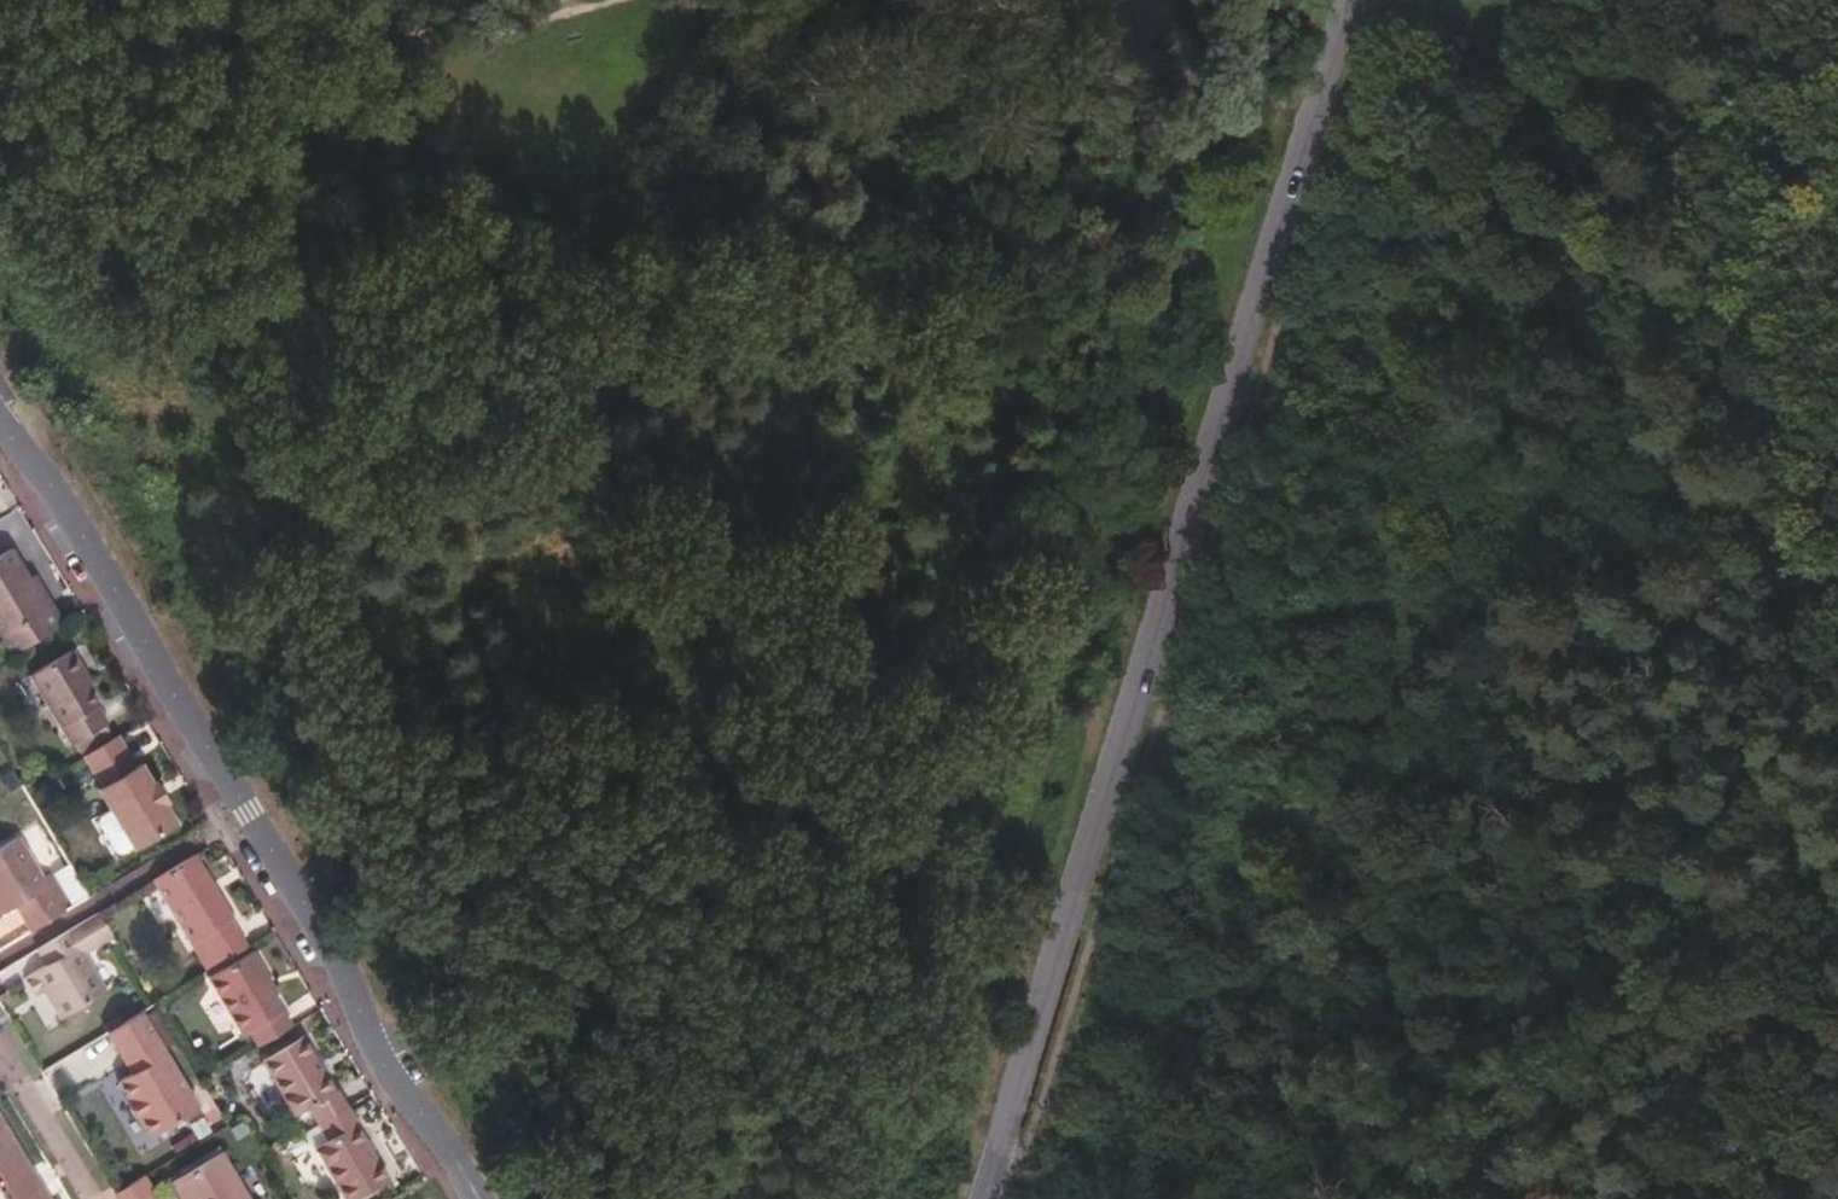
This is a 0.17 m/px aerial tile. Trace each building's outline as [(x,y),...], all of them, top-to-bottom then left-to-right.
[(65,621),(55,605),(49,607),(33,577),(14,548),(0,557),(0,626),(9,642),(15,652),(65,621)] [(49,607),(55,605),(36,574),(33,577),(49,607)] [(15,652),(9,642),(0,648),(0,661),(15,652)] [(76,743),(78,741),(108,724),(110,722),(84,673),(88,671),(75,650),(34,675),(76,743)] [(108,724),(78,741),(83,750),(113,731),(108,724)] [(140,765),(119,731),(85,751),(106,785),(103,788),(116,809),(138,845),(178,822),(158,781),(155,782),(144,763),(140,765)] [(138,845),(116,809),(106,814),(105,823),(120,849),(129,851),(138,845)] [(38,928),(78,903),(57,869),(45,875),(19,835),(0,846),(0,917),(23,903),(38,928)] [(236,917),(197,853),(155,878),(211,970),(236,954),(226,938),(239,929),(234,919),(236,917)] [(116,934),(102,910),(41,947),(50,962),(30,975),(41,995),(49,991),(64,1016),(109,989),(86,951),(81,944),(90,939),(94,946),(116,934)] [(236,954),(250,946),(239,929),(226,938),(236,954)] [(81,944),(86,951),(94,946),(90,939),(81,944)] [(262,1044),(295,1024),(270,981),(272,980),(255,951),(211,978),(245,1034),(253,1030),(262,1044)] [(202,1106),(145,1010),(111,1031),(129,1063),(134,1061),(139,1069),(122,1079),(155,1134),(202,1106)] [(321,1122),(352,1104),(342,1089),(339,1090),(306,1035),(266,1060),(297,1114),(312,1106),(321,1122)] [(352,1104),(321,1122),(330,1137),(317,1146),(348,1198),(358,1198),(393,1177),(359,1121),(361,1120),(352,1104)] [(46,1188),(39,1192),(33,1181),(39,1177),(0,1113),(0,1198),(53,1198),(46,1188)] [(224,1152),(174,1181),(184,1198),(206,1198),(210,1197),(211,1198),(250,1198),(244,1189),(248,1187),(224,1152)] [(122,1198),(148,1198),(159,1192),(148,1175),(118,1193),(122,1198)] [(39,1192),(46,1188),(39,1177),(33,1181),(39,1192)]
